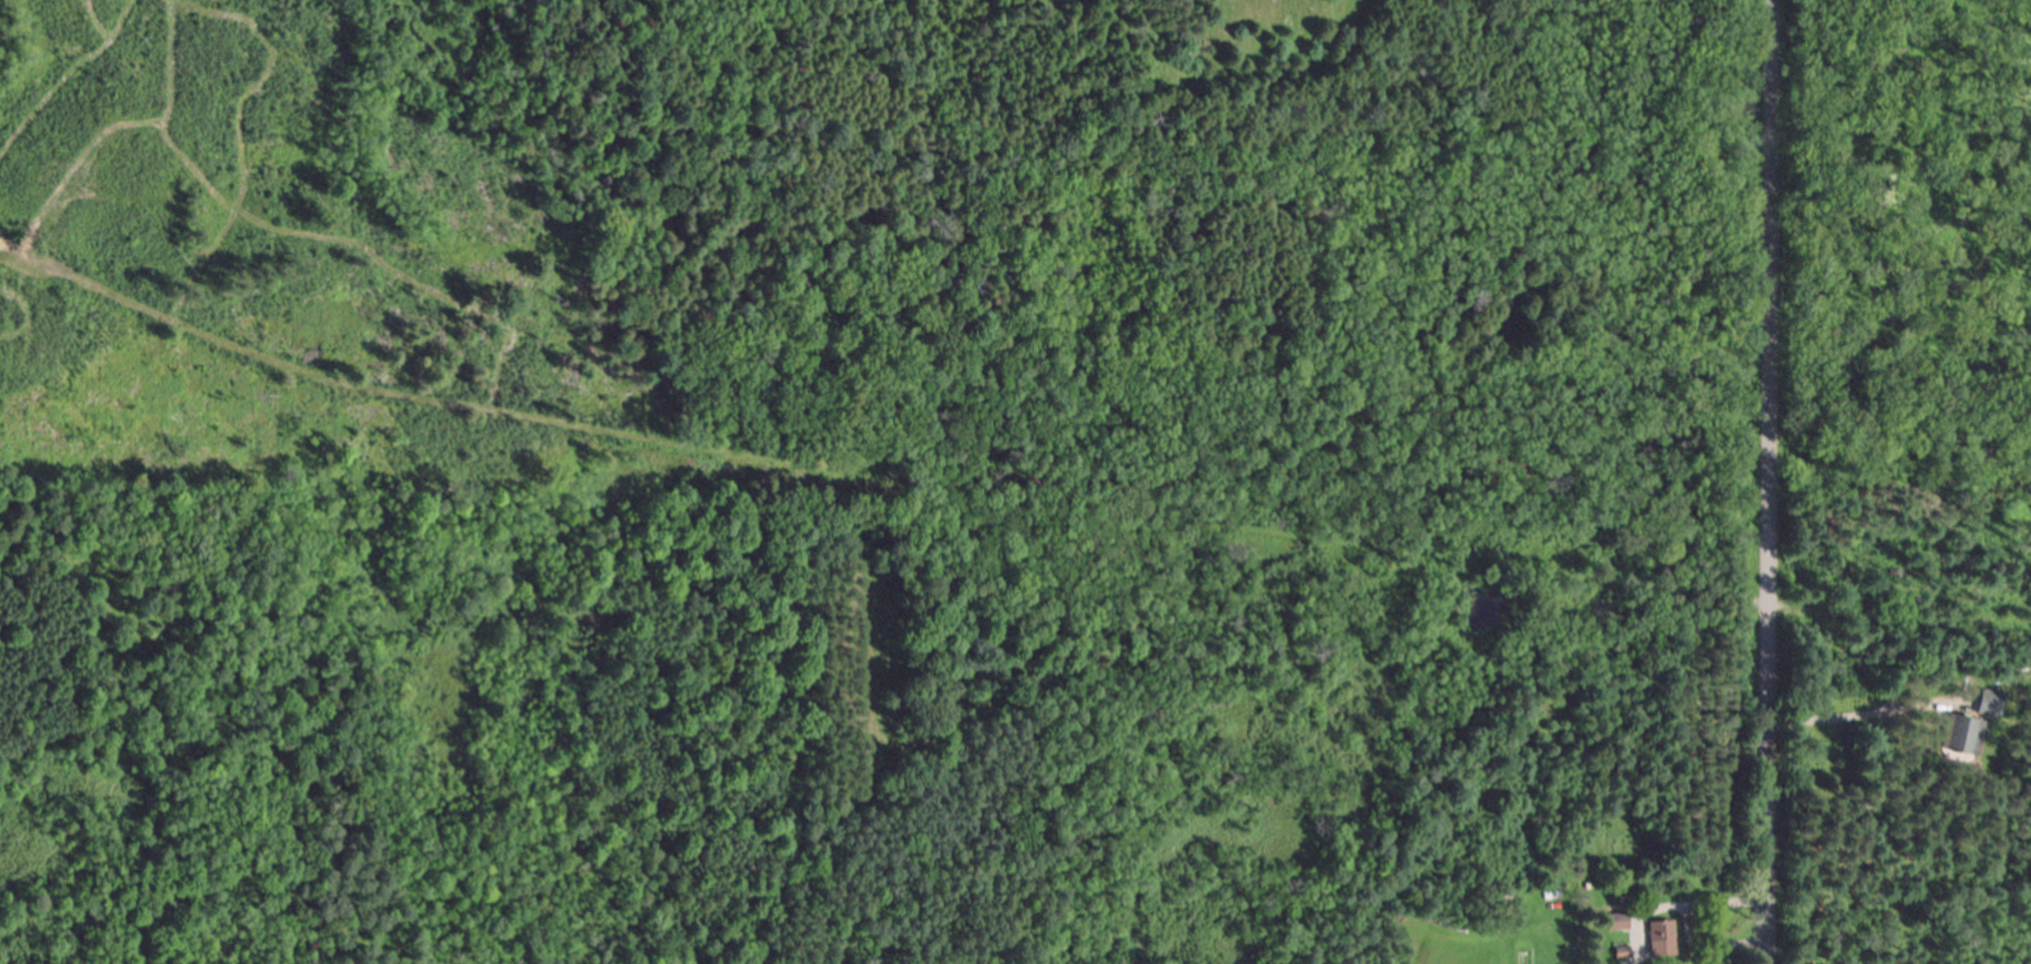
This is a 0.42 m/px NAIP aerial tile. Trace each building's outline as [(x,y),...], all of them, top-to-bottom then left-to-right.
[(1940,752),(1978,758),(1984,722),(1946,716),(1940,752)] [(1599,931),(1625,931),(1625,915),(1599,915),(1599,931)] [(1646,957),(1673,957),(1673,922),(1646,922),(1646,957)]
